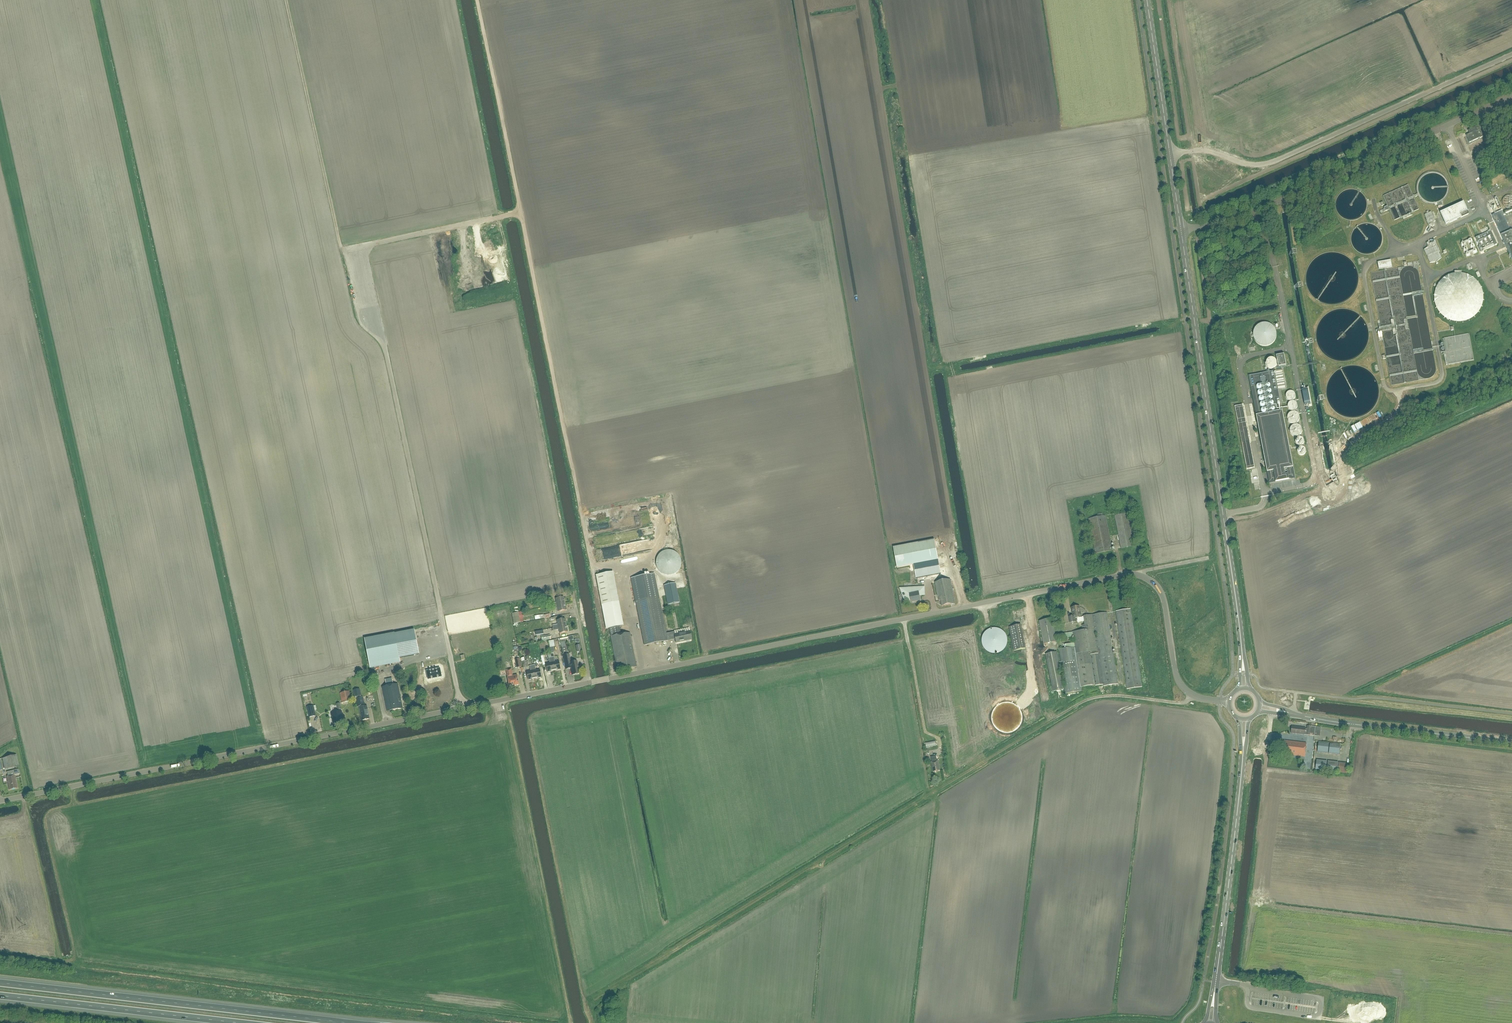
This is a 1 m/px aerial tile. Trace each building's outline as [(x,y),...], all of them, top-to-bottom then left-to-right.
[(1483,137),(1478,126),(1474,128),(1474,129),(1470,131),(1471,134),(1466,136),(1469,144),(1479,139),(1483,137)] [(1386,212),(1391,209),(1396,219),(1419,208),(1407,185),(1386,196),(1389,203),(1383,206),(1386,212)] [(1511,197),(1510,197),(1508,197),(1506,197),(1505,199),(1504,199),(1503,201),(1503,202),(1503,203),(1503,204),(1503,206),(1504,207),(1505,208),(1506,209),(1507,209),(1508,209),(1510,209),(1511,209),(1511,197)] [(1444,212),(1440,214),(1445,225),(1449,223),(1461,218),(1459,214),(1466,211),(1463,204),(1444,212)] [(1434,222),(1435,222),(1431,213),(1429,214),(1428,212),(1426,213),(1427,214),(1425,215),(1426,220),(1430,229),(1431,228),(1430,227),(1432,226),(1432,227),(1434,226),(1433,223),(1434,223),(1434,222)] [(1511,260),(1511,231),(1511,230),(1509,230),(1501,212),(1492,216),(1511,260)] [(1477,238),(1483,251),(1497,245),(1491,232),(1477,238)] [(1424,250),(1430,263),(1435,263),(1436,265),(1438,264),(1437,262),(1441,258),(1439,252),(1440,252),(1434,240),(1433,241),(1434,242),(1430,245),(1429,243),(1427,244),(1428,247),(1427,248),(1424,250)] [(1390,261),(1377,263),(1378,270),(1380,270),(1391,268),(1392,268),(1390,261)] [(1483,301),(1483,298),(1483,296),(1483,293),(1482,291),(1481,289),(1480,286),(1479,284),(1478,283),(1475,280),(1474,279),(1471,277),(1468,276),(1467,275),(1463,274),(1461,274),(1458,274),(1454,274),(1452,275),(1449,276),(1447,277),(1444,278),(1442,280),(1440,282),(1438,285),(1437,287),(1435,290),(1434,294),(1434,296),(1434,299),(1434,301),(1435,304),(1435,306),(1436,309),(1438,312),(1440,314),(1442,316),(1443,317),(1446,319),(1449,321),(1451,321),(1454,322),(1456,323),(1459,323),(1463,322),(1466,322),(1468,321),(1472,319),(1474,317),(1476,315),(1478,314),(1479,312),(1480,310),(1481,307),(1483,303),(1483,301)] [(1263,346),(1264,347),(1265,347),(1266,347),(1267,346),(1268,346),(1269,346),(1270,345),(1271,345),(1272,344),(1273,343),(1274,342),(1275,341),(1275,340),(1276,339),(1276,338),(1276,337),(1277,336),(1277,335),(1277,334),(1276,333),(1276,332),(1276,331),(1275,330),(1275,329),(1274,328),(1274,327),(1273,327),(1272,326),(1272,325),(1271,325),(1270,324),(1269,324),(1268,324),(1267,323),(1266,323),(1265,323),(1264,323),(1263,323),(1262,324),(1261,324),(1260,324),(1259,325),(1258,325),(1257,326),(1257,327),(1256,327),(1255,328),(1255,329),(1254,330),(1254,331),(1254,332),(1253,333),(1253,334),(1253,335),(1253,336),(1253,337),(1254,338),(1254,339),(1254,340),(1255,341),(1255,342),(1256,342),(1257,343),(1257,344),(1258,344),(1259,345),(1260,345),(1261,346),(1262,346),(1263,346)] [(1443,352),(1446,366),(1474,361),(1469,334),(1443,339),(1445,352),(1443,352)] [(1278,367),(1286,366),(1284,355),(1276,356),(1278,367)] [(1266,363),(1266,364),(1266,365),(1266,366),(1267,366),(1267,367),(1268,368),(1269,368),(1269,369),(1270,369),(1271,369),(1272,369),(1273,369),(1274,369),(1274,368),(1275,368),(1276,367),(1276,366),(1277,365),(1277,364),(1277,363),(1277,362),(1276,362),(1276,361),(1276,360),(1275,360),(1275,359),(1274,359),(1273,359),(1272,359),(1272,358),(1271,358),(1271,359),(1270,359),(1269,359),(1268,359),(1268,360),(1267,360),(1267,361),(1267,362),(1266,362),(1266,363)] [(1257,421),(1258,426),(1260,437),(1269,483),(1295,478),(1278,389),(1285,388),(1281,367),(1274,369),(1275,371),(1249,376),(1252,391),(1254,403),(1257,421)] [(1295,397),(1295,396),(1295,395),(1295,394),(1294,393),(1293,392),(1292,392),(1291,392),(1290,392),(1289,392),(1288,392),(1288,393),(1287,393),(1287,394),(1286,394),(1286,395),(1286,396),(1286,397),(1286,398),(1287,399),(1287,400),(1288,400),(1289,401),(1290,401),(1291,401),(1292,401),(1293,401),(1293,400),(1294,400),(1294,399),(1295,399),(1295,398),(1295,397)] [(1288,406),(1288,407),(1288,408),(1289,409),(1289,410),(1290,410),(1291,411),(1292,411),(1293,411),(1294,411),(1295,411),(1295,410),(1296,410),(1296,409),(1297,409),(1297,408),(1297,407),(1297,406),(1297,405),(1297,404),(1296,403),(1295,402),(1294,402),(1293,402),(1292,402),(1291,402),(1290,402),(1290,403),(1289,403),(1289,404),(1288,404),(1288,405),(1288,406)] [(1255,468),(1243,405),(1235,407),(1247,469),(1255,468)] [(1292,423),(1293,423),(1293,424),(1294,423),(1295,423),(1296,423),(1297,422),(1298,422),(1298,421),(1299,420),(1299,419),(1299,418),(1299,417),(1299,416),(1299,415),(1299,414),(1298,414),(1298,413),(1297,413),(1297,412),(1296,412),(1295,412),(1294,411),(1293,411),(1292,411),(1292,412),(1291,412),(1290,412),(1290,413),(1289,413),(1289,414),(1288,414),(1288,415),(1288,416),(1287,416),(1287,417),(1287,418),(1288,419),(1288,420),(1288,421),(1289,421),(1289,422),(1290,422),(1290,423),(1291,423),(1292,423)] [(1290,430),(1290,431),(1290,432),(1290,433),(1291,433),(1291,434),(1292,435),(1293,436),(1294,436),(1295,436),(1296,436),(1297,436),(1298,436),(1299,436),(1299,435),(1300,435),(1301,434),(1301,433),(1302,432),(1302,431),(1302,430),(1302,429),(1302,428),(1301,428),(1301,427),(1301,426),(1300,426),(1299,425),(1298,425),(1297,424),(1296,424),(1295,424),(1294,424),(1294,425),(1293,425),(1292,425),(1292,426),(1291,426),(1291,427),(1290,428),(1290,429),(1290,430)] [(1299,446),(1300,446),(1301,446),(1302,446),(1302,445),(1303,445),(1303,444),(1304,444),(1304,443),(1304,442),(1304,441),(1304,440),(1304,439),(1303,439),(1303,438),(1302,438),(1302,437),(1301,437),(1300,437),(1299,437),(1298,437),(1297,438),(1296,438),(1296,439),(1296,440),(1295,440),(1295,441),(1295,442),(1295,443),(1296,443),(1296,444),(1296,445),(1297,445),(1298,446),(1299,446)] [(1297,451),(1297,452),(1297,453),(1298,453),(1298,454),(1299,454),(1299,455),(1300,455),(1300,456),(1301,456),(1302,456),(1303,456),(1303,455),(1304,455),(1305,454),(1306,453),(1306,452),(1306,451),(1306,450),(1306,449),(1305,449),(1305,448),(1304,448),(1303,447),(1302,447),(1301,447),(1300,447),(1299,448),(1298,449),(1297,450),(1297,451)] [(1121,549),(1134,546),(1127,514),(1115,516),(1121,549)] [(1096,554),(1113,551),(1106,516),(1089,519),(1096,554)] [(918,543),(894,548),(897,568),(914,565),(916,579),(941,574),(938,560),(934,540),(918,544),(918,543)] [(664,575),(667,576),(671,576),(674,575),(677,573),(680,570),(681,567),(681,563),(681,559),(679,556),(676,553),(673,551),(669,551),(665,551),(662,553),(659,555),(657,558),(656,561),(656,565),(657,568),(658,571),(661,573),(664,575)] [(675,639),(676,643),(691,640),(690,632),(675,634),(674,632),(666,634),(658,596),(654,574),(631,579),(635,601),(644,646),(667,641),(675,639)] [(955,604),(951,580),(935,583),(938,597),(939,602),(941,601),(942,607),(955,604)] [(905,589),(902,589),(904,595),(903,595),(904,597),(905,596),(906,601),(911,600),(912,603),(921,601),(920,597),(919,595),(919,588),(910,588),(910,589),(905,589)] [(552,606),(565,604),(564,597),(556,598),(557,603),(551,604),(552,606)] [(565,604),(552,606),(553,613),(567,610),(565,604)] [(1065,694),(1082,691),(1081,687),(1095,685),(1095,686),(1103,685),(1103,686),(1117,684),(1107,613),(1083,617),(1081,618),(1079,607),(1071,608),(1073,617),(1069,617),(1070,623),(1077,622),(1077,623),(1084,622),(1085,630),(1073,632),(1075,648),(1059,650),(1061,662),(1059,663),(1057,652),(1045,655),(1053,692),(1064,690),(1059,666),(1061,666),(1065,694)] [(1127,690),(1142,687),(1130,610),(1116,612),(1127,690)] [(511,614),(513,624),(520,623),(518,613),(511,614)] [(608,629),(616,627),(623,626),(623,623),(621,623),(620,617),(621,617),(621,614),(604,617),(606,629),(608,629)] [(553,628),(566,625),(565,619),(557,620),(558,624),(553,625),(553,628)] [(1043,645),(1056,642),(1052,619),(1039,622),(1043,645)] [(566,625),(553,628),(554,631),(559,629),(560,634),(568,632),(566,625)] [(1006,636),(1006,635),(1005,635),(1005,634),(1004,633),(1003,632),(1002,631),(1001,631),(1000,630),(999,630),(998,629),(997,629),(996,629),(995,629),(994,629),(993,629),(992,629),(991,629),(990,629),(988,630),(988,631),(987,631),(986,632),(985,633),(984,634),(983,635),(983,636),(982,637),(982,639),(982,640),(982,641),(982,642),(982,643),(982,644),(982,645),(983,646),(983,647),(984,648),(984,649),(985,650),(986,651),(987,651),(987,652),(988,653),(989,653),(990,654),(992,654),(993,654),(994,654),(995,654),(996,654),(997,654),(998,654),(999,653),(1000,653),(1001,652),(1002,652),(1003,651),(1004,650),(1004,649),(1005,648),(1006,647),(1006,646),(1007,645),(1007,644),(1007,643),(1007,642),(1007,641),(1007,640),(1007,639),(1007,638),(1006,636)] [(414,630),(365,640),(369,664),(419,655),(414,630)] [(616,672),(619,671),(631,669),(636,668),(629,634),(617,636),(610,637),(616,672)] [(570,663),(569,655),(563,656),(566,670),(571,669),(572,676),(579,674),(577,662),(570,663)] [(547,672),(554,671),(552,657),(549,658),(550,663),(546,664),(547,672)] [(552,657),(554,671),(561,670),(559,661),(555,662),(554,657),(552,657)] [(532,665),(535,679),(541,678),(540,669),(536,670),(535,665),(532,665)] [(440,669),(426,672),(428,680),(442,678),(440,669)] [(512,676),(511,669),(505,670),(509,686),(513,685),(514,686),(519,685),(517,675),(512,676)] [(386,680),(387,687),(394,685),(393,678),(386,680)] [(394,685),(387,687),(382,687),(387,711),(403,708),(398,684),(394,685)] [(341,703),(351,701),(349,692),(339,694),(341,703)] [(365,707),(363,697),(356,699),(358,707),(359,707),(362,721),(370,719),(367,706),(365,707)] [(314,706),(307,707),(309,717),(316,716),(314,706)] [(343,721),(341,711),(331,713),(332,719),(333,719),(333,720),(332,720),(334,726),(336,726),(336,727),(343,725),(342,721),(343,721)] [(1311,727),(1310,727),(1308,726),(1307,726),(1307,729),(1305,729),(1305,728),(1293,727),(1293,728),(1292,728),(1291,732),(1292,732),(1292,734),(1304,735),(1304,734),(1306,735),(1314,736),(1315,727),(1311,727)] [(1290,753),(1289,754),(1294,755),(1295,751),(1294,751),(1294,748),(1292,748),(1293,741),(1284,740),(1283,752),(1290,753)] [(1294,755),(1305,756),(1306,743),(1293,741),(1292,748),(1294,748),(1294,751),(1295,751),(1294,755)] [(1329,744),(1319,743),(1318,753),(1328,754),(1329,744)] [(1330,744),(1329,754),(1339,755),(1340,745),(1330,744)] [(16,755),(1,759),(4,770),(18,766),(16,755)] [(937,762),(936,756),(930,758),(932,771),(933,770),(934,772),(939,771),(938,769),(939,769),(938,761),(937,762)] [(1326,771),(1327,761),(1317,760),(1316,770),(1326,771)] [(1328,761),(1327,771),(1338,772),(1338,762),(1328,761)] [(1339,763),(1338,773),(1347,774),(1349,764),(1339,763)] [(14,775),(15,775),(16,775),(20,774),(19,771),(18,770),(7,772),(8,776),(6,777),(9,790),(17,788),(14,775)]
